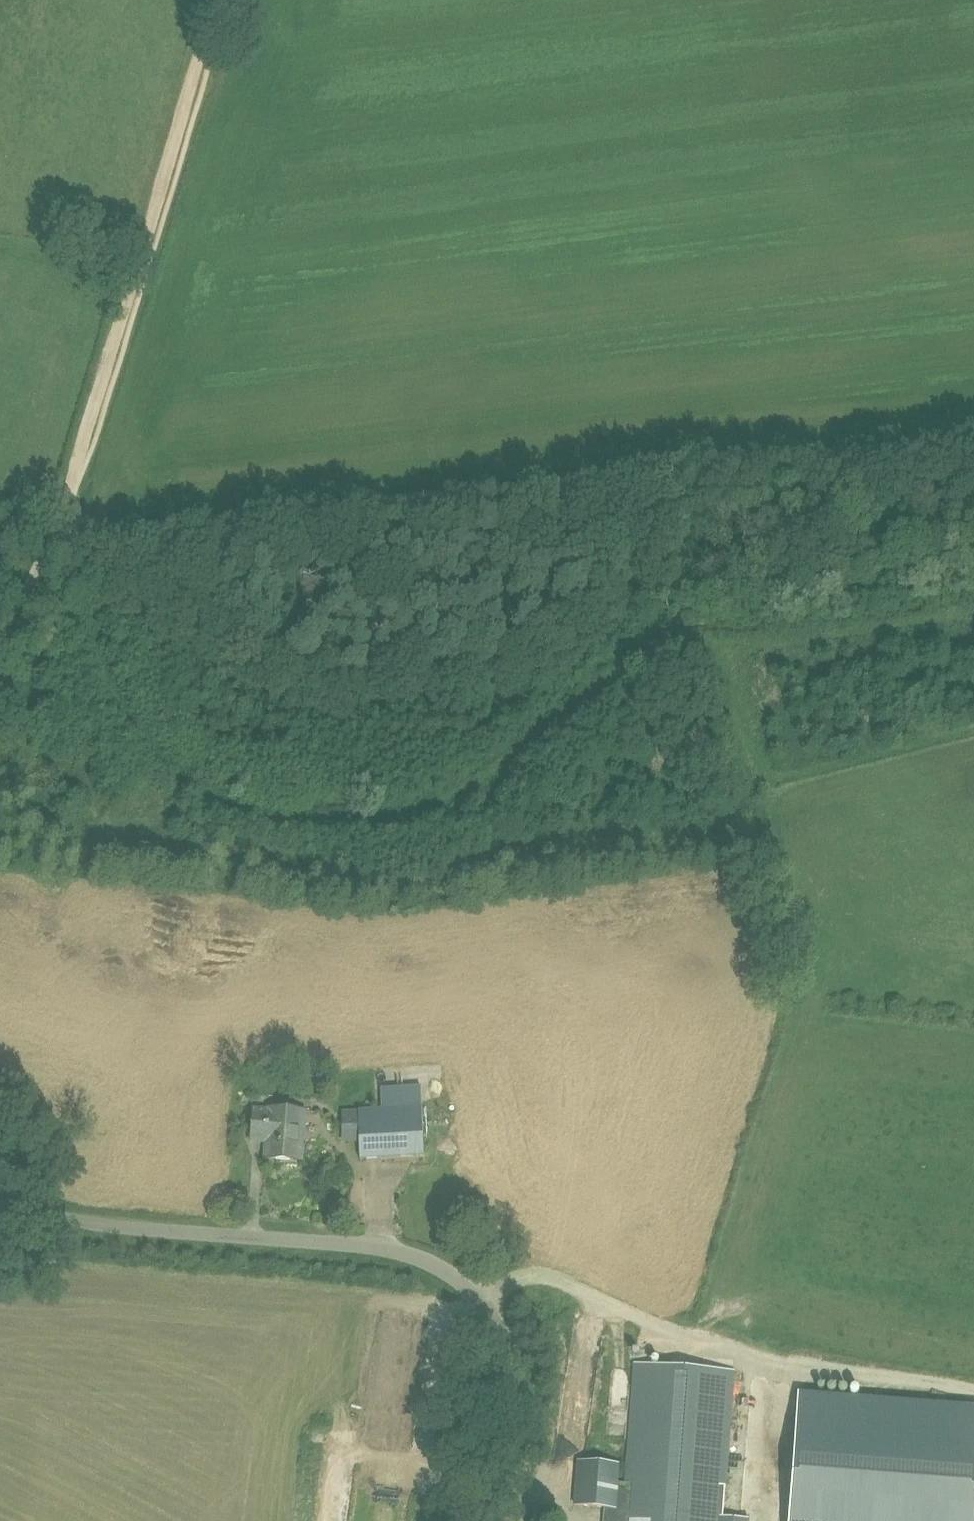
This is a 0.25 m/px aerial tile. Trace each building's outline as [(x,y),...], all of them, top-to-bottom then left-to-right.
[(421,1155),(418,1105),(417,1092),(386,1094),(387,1107),(355,1109),(358,1159),(421,1155)] [(299,1161),(304,1111),(269,1108),(269,1111),(253,1110),(251,1135),(267,1137),(265,1158),(299,1161)] [(595,1389),(595,1362),(577,1361),(577,1389),(595,1389)] [(604,1508),(623,1509),(622,1520),(721,1520),(733,1373),(636,1365),(626,1484),(616,1483),(618,1464),(578,1461),(574,1505),(604,1508)] [(973,1506),(973,1408),(799,1395),(789,1520),(973,1520),(973,1506)]
